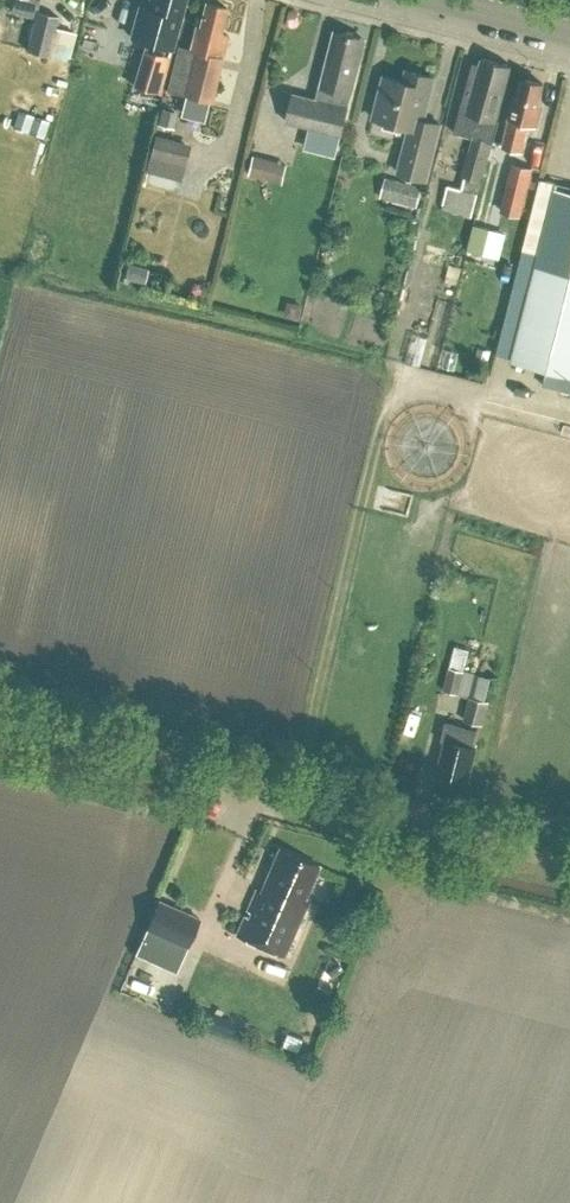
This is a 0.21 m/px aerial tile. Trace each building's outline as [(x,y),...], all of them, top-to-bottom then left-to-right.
[(57,15),(36,10),(39,0),(13,0),(11,10),(35,16),(27,49),(48,54),(66,59),(74,29),(55,24),(57,15)] [(132,35),(147,40),(133,84),(160,92),(174,47),(171,46),(183,0),(150,0),(149,7),(140,5),(132,35)] [(177,45),(166,88),(211,99),(228,34),(220,32),(226,6),(205,1),(199,26),(196,25),(190,48),(177,45)] [(295,93),(288,120),(341,133),(359,62),(355,61),(362,36),(339,30),(332,55),(328,54),(321,84),(320,83),(316,98),(295,93)] [(469,149),(463,175),(464,175),(462,185),(448,182),(442,204),(473,212),(488,154),(490,155),(500,119),(498,118),(512,64),(484,57),(484,56),(482,56),(478,71),(471,69),(454,131),(455,131),(456,131),(474,136),(471,149),(469,149)] [(410,126),(398,171),(426,178),(440,122),(424,118),(434,76),(407,69),(404,80),(384,75),(373,117),(410,126)] [(537,106),(543,82),(523,77),(519,95),(515,94),(509,118),(510,118),(503,146),(521,150),(528,123),(536,125),(541,107),(537,106)] [(18,101),(7,130),(45,144),(56,115),(18,101)] [(191,143),(155,133),(145,169),(181,179),(191,143)] [(247,174),(283,182),(288,162),(252,154),(247,174)] [(521,214),(533,166),(512,161),(500,209),(505,210),(500,231),(521,237),(526,215),(521,214)] [(385,175),(380,195),(417,205),(422,185),(385,175)] [(555,187),(513,356),(569,371),(569,191),(555,187)] [(474,248),(488,250),(492,225),(477,223),(474,248)] [(428,338),(412,334),(405,360),(420,365),(428,338)] [(464,669),(449,666),(444,689),(459,693),(464,669)] [(480,691),(492,694),(496,673),(485,671),(480,691)] [(490,700),(470,695),(464,718),(484,723),(490,700)] [(445,739),(436,776),(466,783),(476,744),(472,743),(476,726),(446,719),(441,738),(445,739)] [(280,849),(264,886),(260,884),(238,934),(283,953),(307,898),(303,897),(317,865),(280,849)] [(159,895),(135,950),(175,968),(200,913),(159,895)]
